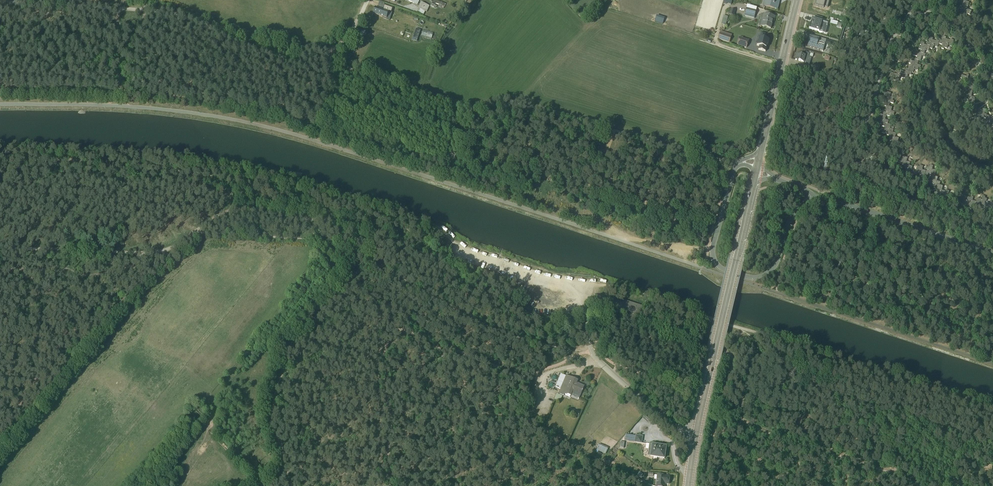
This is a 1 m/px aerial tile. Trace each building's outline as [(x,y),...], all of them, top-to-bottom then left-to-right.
[(777,11),(780,0),(765,0),(763,7),(777,11)] [(827,9),(830,0),(820,0),(820,1),(817,0),(815,0),(813,7),(823,9),(824,8),(827,9)] [(958,1),(958,2),(959,2),(958,4),(960,4),(960,5),(962,5),(960,10),(963,11),(963,13),(964,13),(963,19),(966,20),(967,14),(970,15),(971,12),(967,10),(969,3),(965,2),(965,0),(956,0),(958,1)] [(418,8),(417,12),(423,15),(425,11),(426,12),(429,6),(421,2),(418,8)] [(382,10),(375,7),(374,10),(373,14),(390,20),(391,17),(395,18),(398,10),(384,5),(382,10)] [(744,17),(754,20),(757,9),(747,6),(744,17)] [(757,26),(770,30),(772,23),(773,24),(775,18),(761,14),(757,26)] [(812,19),(809,30),(824,35),(828,24),(821,22),(822,19),(815,17),(814,20),(812,19)] [(435,25),(433,31),(442,34),(444,28),(435,25)] [(354,51),(367,28),(363,26),(351,48),(351,49),(354,51)] [(423,29),(421,35),(431,38),(433,32),(423,29)] [(731,35),(720,32),(717,40),(729,44),(731,35)] [(810,36),(806,47),(823,52),(826,41),(810,36)] [(749,41),(739,38),(737,46),(747,49),(749,41)] [(891,74),(890,77),(894,78),(893,82),(898,83),(899,78),(906,80),(907,76),(912,77),(914,70),(917,71),(918,69),(920,69),(921,67),(917,66),(918,62),(920,62),(921,58),(924,59),(925,55),(924,55),(925,52),(928,53),(929,50),(932,51),(933,47),(938,48),(939,45),(942,46),(941,49),(944,50),(944,49),(947,50),(948,46),(952,47),(954,42),(950,41),(946,40),(946,41),(942,40),(942,41),(939,41),(939,42),(936,41),(936,42),(933,41),(933,40),(930,39),(929,42),(929,44),(927,43),(926,47),(923,46),(924,44),(921,43),(920,46),(921,46),(920,48),(918,48),(918,50),(919,51),(918,55),(913,53),(912,56),(917,58),(916,60),(915,60),(914,63),(912,62),(912,65),(910,65),(909,69),(908,69),(907,70),(905,69),(904,73),(899,71),(898,74),(896,74),(896,75),(891,74)] [(797,54),(795,61),(797,61),(796,62),(798,62),(798,61),(809,65),(811,58),(812,58),(813,55),(804,53),(803,54),(802,53),(801,56),(797,54)] [(820,67),(813,65),(811,72),(817,74),(820,67)] [(877,122),(876,125),(882,126),(882,128),(884,128),(885,128),(884,131),(882,131),(881,134),(884,135),(885,134),(887,135),(886,136),(889,137),(888,143),(890,144),(889,147),(894,149),(895,144),(898,145),(899,143),(898,143),(899,139),(895,138),(895,135),(892,134),(893,130),(890,130),(891,126),(887,125),(888,121),(885,121),(886,116),(891,118),(892,116),(894,116),(894,113),(890,112),(891,108),(889,107),(889,104),(893,105),(894,103),(892,102),(893,99),(890,98),(891,94),(884,92),(883,96),(884,96),(883,101),(884,101),(884,104),(885,105),(884,107),(885,107),(885,110),(886,110),(885,114),(883,113),(882,116),(880,116),(879,119),(880,119),(879,122),(877,122)] [(864,163),(857,166),(859,171),(866,168),(864,163)] [(623,304),(618,302),(616,307),(639,315),(642,307),(624,301),(623,304)] [(584,386),(577,383),(578,381),(561,374),(555,387),(560,389),(558,394),(563,396),(563,395),(569,397),(570,395),(579,399),(584,386)] [(580,412),(570,408),(569,412),(578,416),(580,412)] [(636,436),(626,434),(625,441),(641,443),(642,436),(636,436)] [(608,448),(599,444),(596,450),(605,454),(608,448)] [(666,446),(649,444),(647,456),(664,459),(666,446)] [(657,475),(656,485),(664,485),(665,484),(669,484),(669,476),(657,475)] [(635,482),(642,485),(647,485),(648,484),(637,477),(635,482)]
